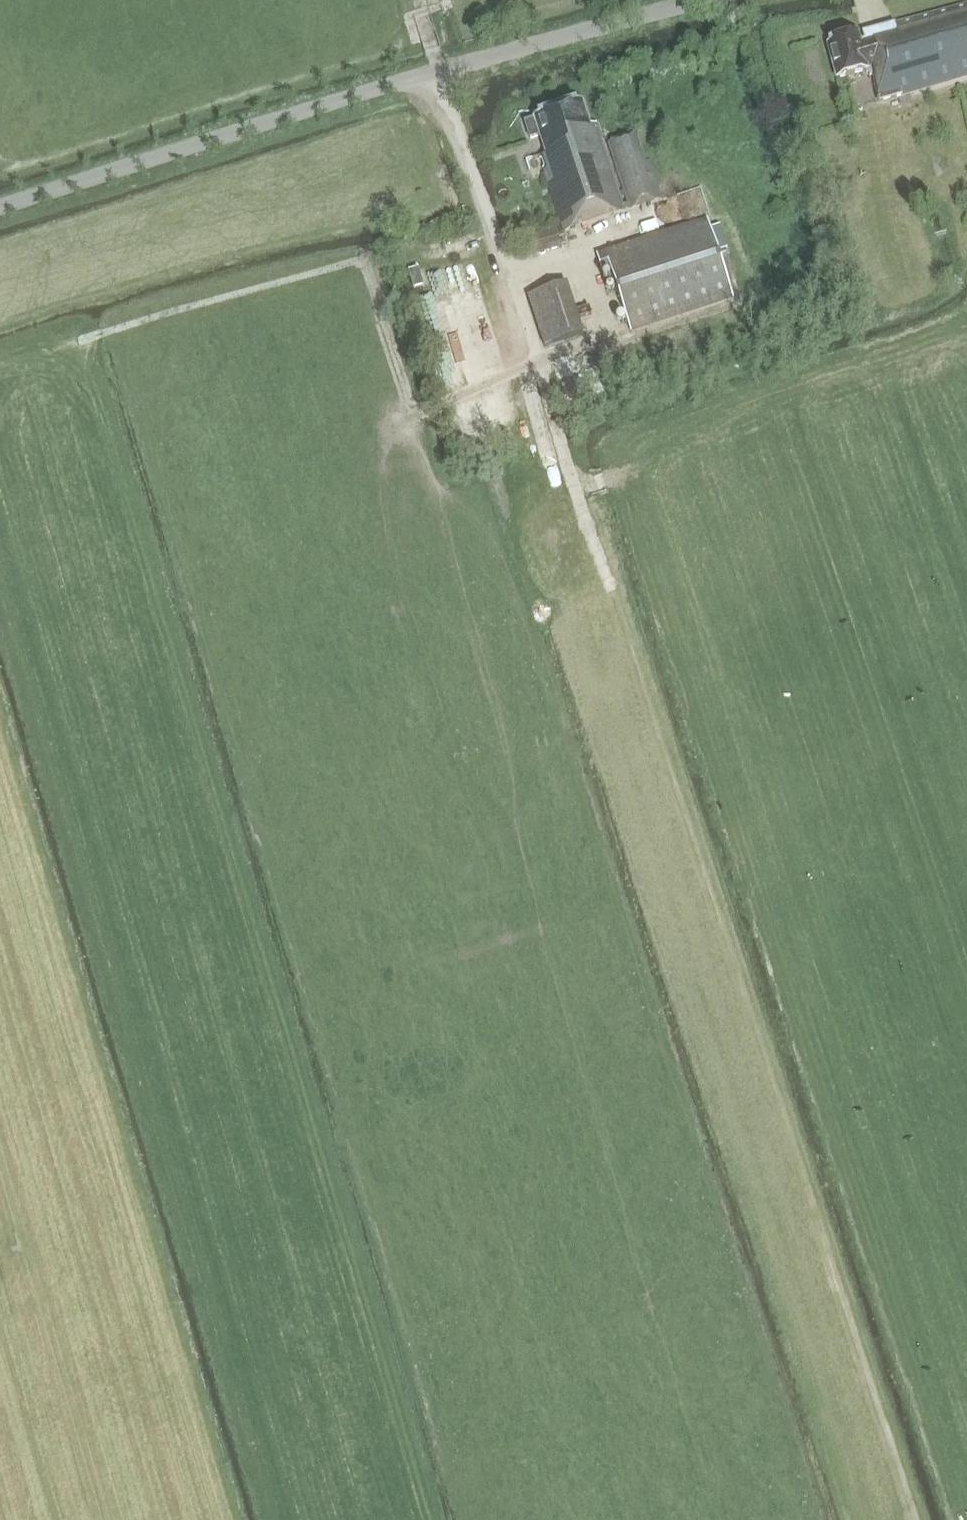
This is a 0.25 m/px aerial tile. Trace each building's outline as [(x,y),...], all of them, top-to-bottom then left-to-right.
[(966,75),(966,3),(860,31),(862,38),(856,40),(854,32),(825,40),(834,78),(864,70),(863,68),(866,67),(870,69),(875,101),(966,75)] [(562,232),(660,197),(647,159),(644,160),(634,132),(605,142),(627,204),(622,206),(593,122),(586,125),(577,100),(530,116),(531,120),(522,123),(527,139),(536,135),(543,153),(536,156),(562,232)] [(733,300),(707,219),(605,252),(631,334),(733,300)] [(555,228),(517,240),(524,260),(562,248),(555,228)] [(408,273),(413,291),(424,288),(418,269),(408,273)] [(546,345),(584,331),(565,279),(527,293),(546,345)]
